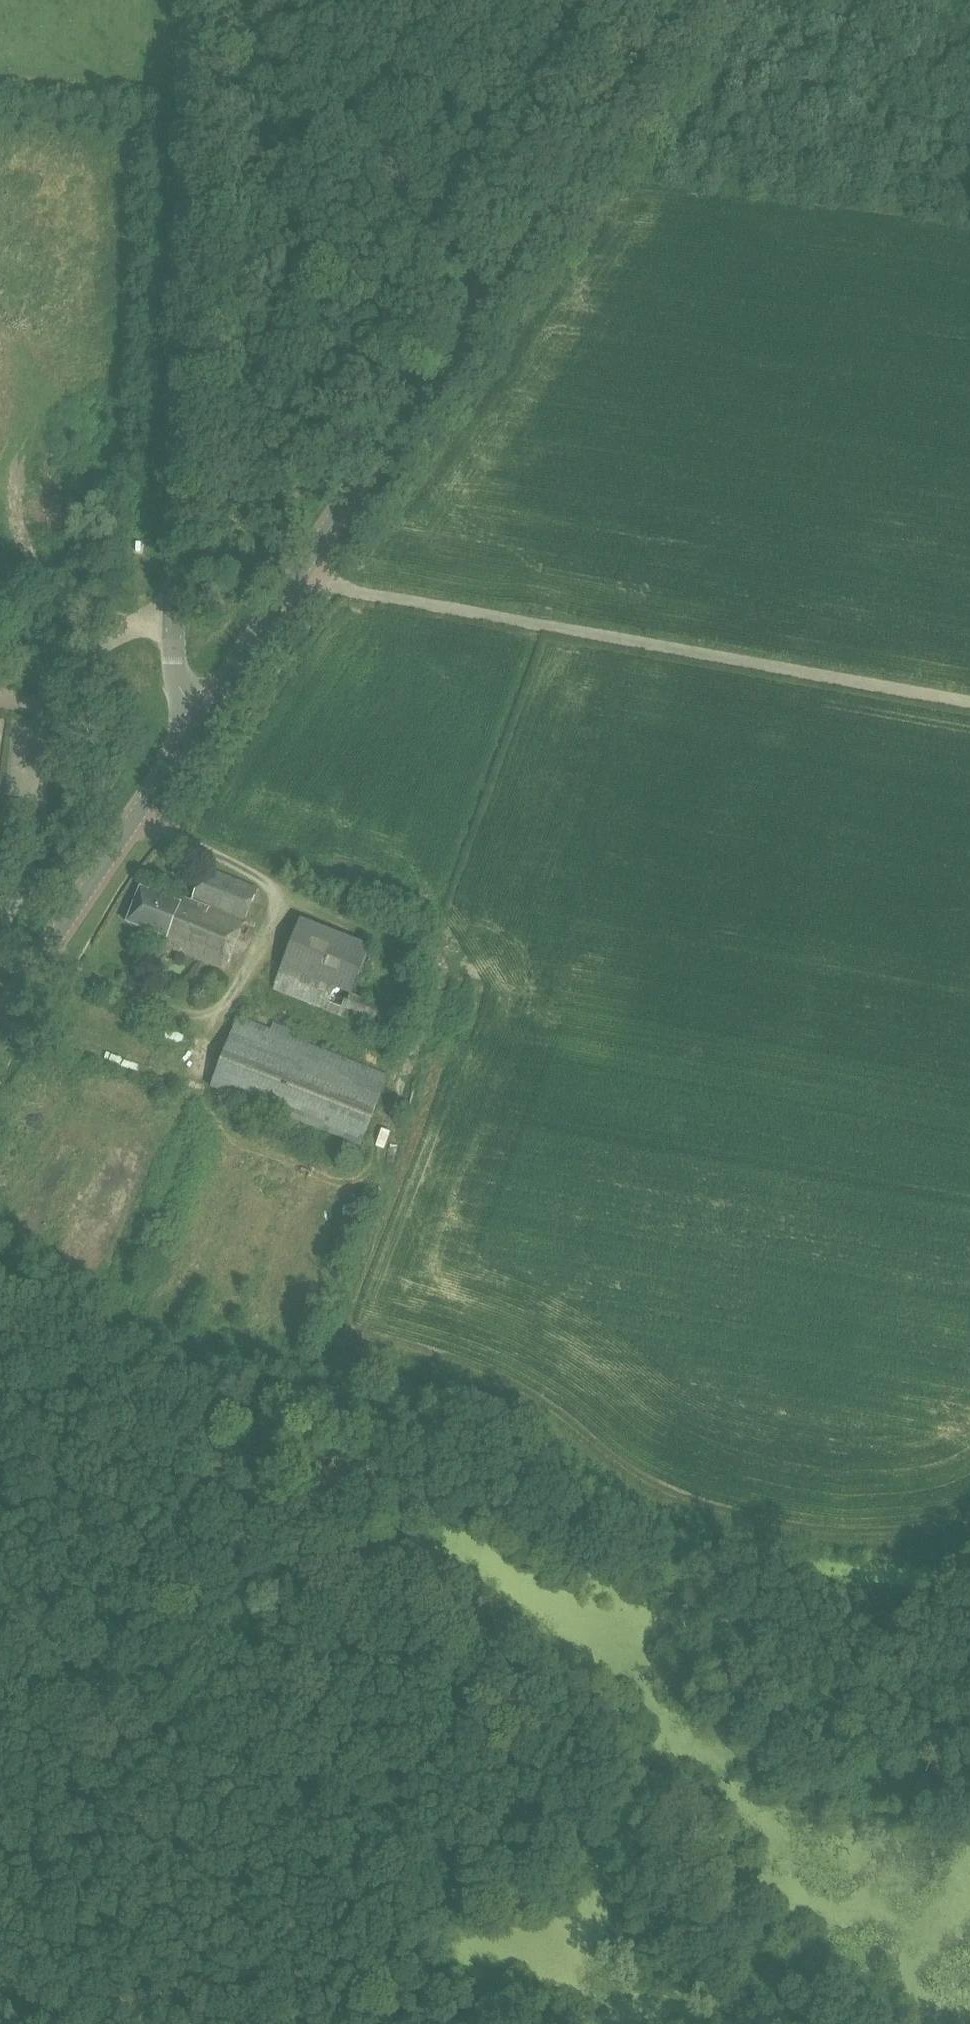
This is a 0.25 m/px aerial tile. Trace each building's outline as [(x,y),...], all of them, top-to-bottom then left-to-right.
[(165,946),(225,970),(257,889),(205,868),(193,900),(183,896),(181,903),(142,888),(128,922),(168,938),(165,946)] [(273,990),(402,1040),(411,1016),(352,993),(371,945),(301,918),(273,990)] [(211,1088),(361,1147),(389,1076),(238,1017),(211,1088)]
